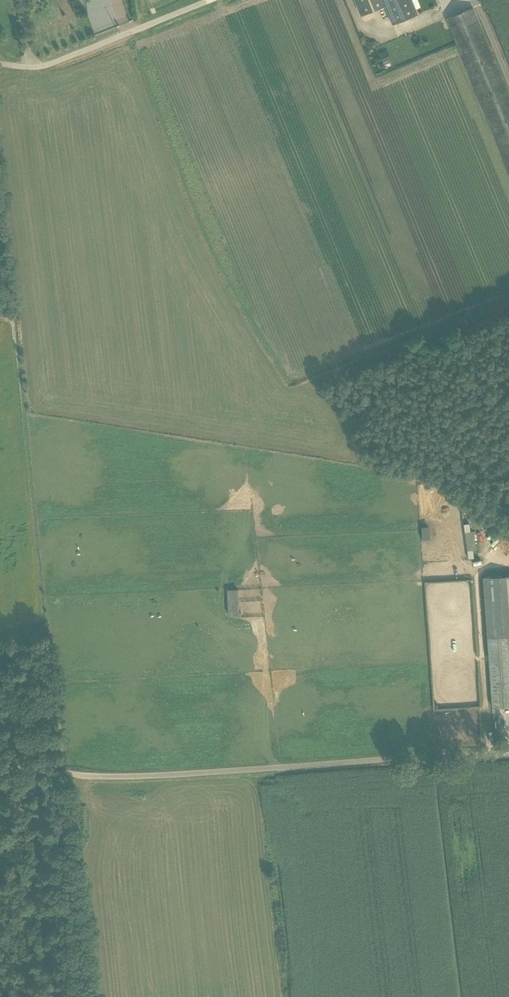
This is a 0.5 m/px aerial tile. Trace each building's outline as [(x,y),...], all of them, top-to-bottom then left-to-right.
[(363,17),(383,10),(390,25),(420,14),(413,0),(356,0),(363,17)] [(473,0),(444,0),(444,14),(473,14),(473,0)] [(508,132),(508,86),(478,8),(449,19),(463,55),(466,54),(499,136),(508,132)] [(462,498),(457,504),(463,510),(468,505),(462,498)] [(469,532),(470,551),(479,551),(479,532),(469,532)] [(495,705),(508,704),(508,574),(486,576),(495,705)] [(242,590),(231,591),(232,616),(243,616),(242,590)]
